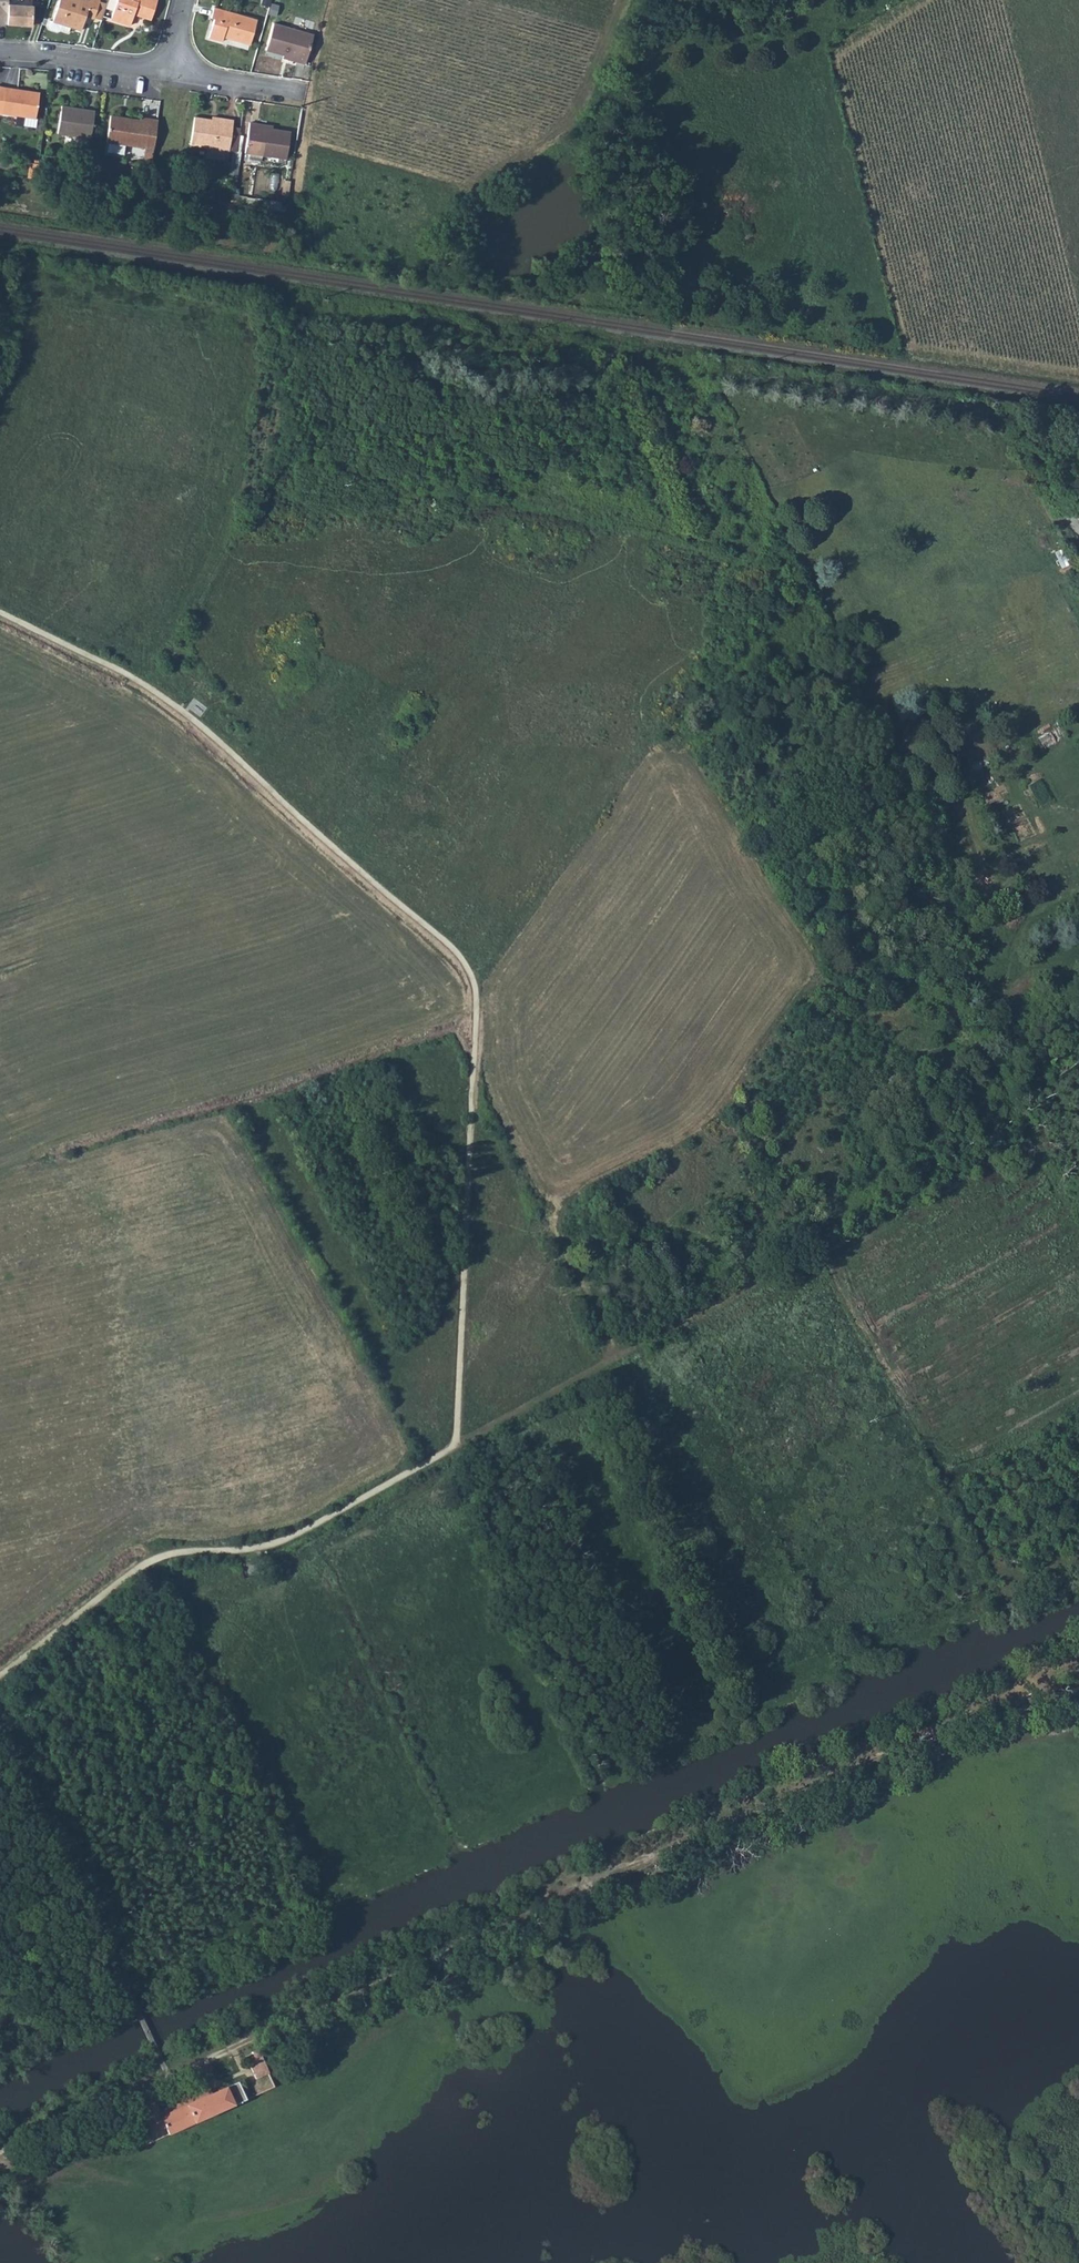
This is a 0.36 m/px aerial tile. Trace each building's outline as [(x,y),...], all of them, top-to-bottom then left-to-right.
[(97,8),(101,10),(104,2),(99,1),(100,0),(58,0),(52,21),(49,20),(48,24),(50,29),(57,31),(60,29),(68,31),(70,26),(81,30),(85,15),(94,18),(97,8)] [(129,25),(133,14),(150,20),(156,0),(117,0),(110,18),(129,25)] [(94,18),(100,20),(106,3),(104,2),(101,10),(97,8),(94,18)] [(7,4),(6,25),(31,26),(33,6),(7,4)] [(208,37),(221,41),(223,36),(249,44),(256,20),(213,8),(210,17),(213,18),(208,37)] [(283,55),(296,59),(296,63),(304,65),(312,35),(272,24),(265,50),(283,55)] [(35,118),(38,93),(0,87),(0,113),(35,118)] [(57,134),(90,139),(94,112),(61,107),(57,134)] [(211,120),(194,117),(189,145),(228,151),(232,126),(233,120),(224,118),(224,122),(211,120)] [(106,143),(109,143),(125,145),(145,148),(153,149),(157,121),(139,118),(139,121),(124,119),(124,122),(110,120),(106,143)] [(258,127),(258,124),(249,123),(244,153),(285,159),(289,132),(272,129),(258,127)] [(228,151),(236,152),(239,127),(232,126),(228,151)] [(109,143),(108,153),(124,155),(125,145),(109,143)] [(143,160),(151,161),(153,149),(145,148),(143,160)] [(38,167),(45,168),(47,155),(41,154),(38,167)] [(28,178),(36,179),(38,164),(30,163),(28,178)] [(230,204),(239,205),(240,195),(232,195),(230,204)] [(253,2054),(247,2058),(256,2080),(269,2074),(259,2050),(253,2052),(253,2054)] [(164,2119),(161,2113),(158,2106),(153,2104),(149,2103),(145,2105),(144,2108),(144,2112),(157,2141),(248,2101),(240,2084),(213,2096),(164,2119)] [(211,2091),(161,2113),(164,2119),(213,2096),(211,2091)]
